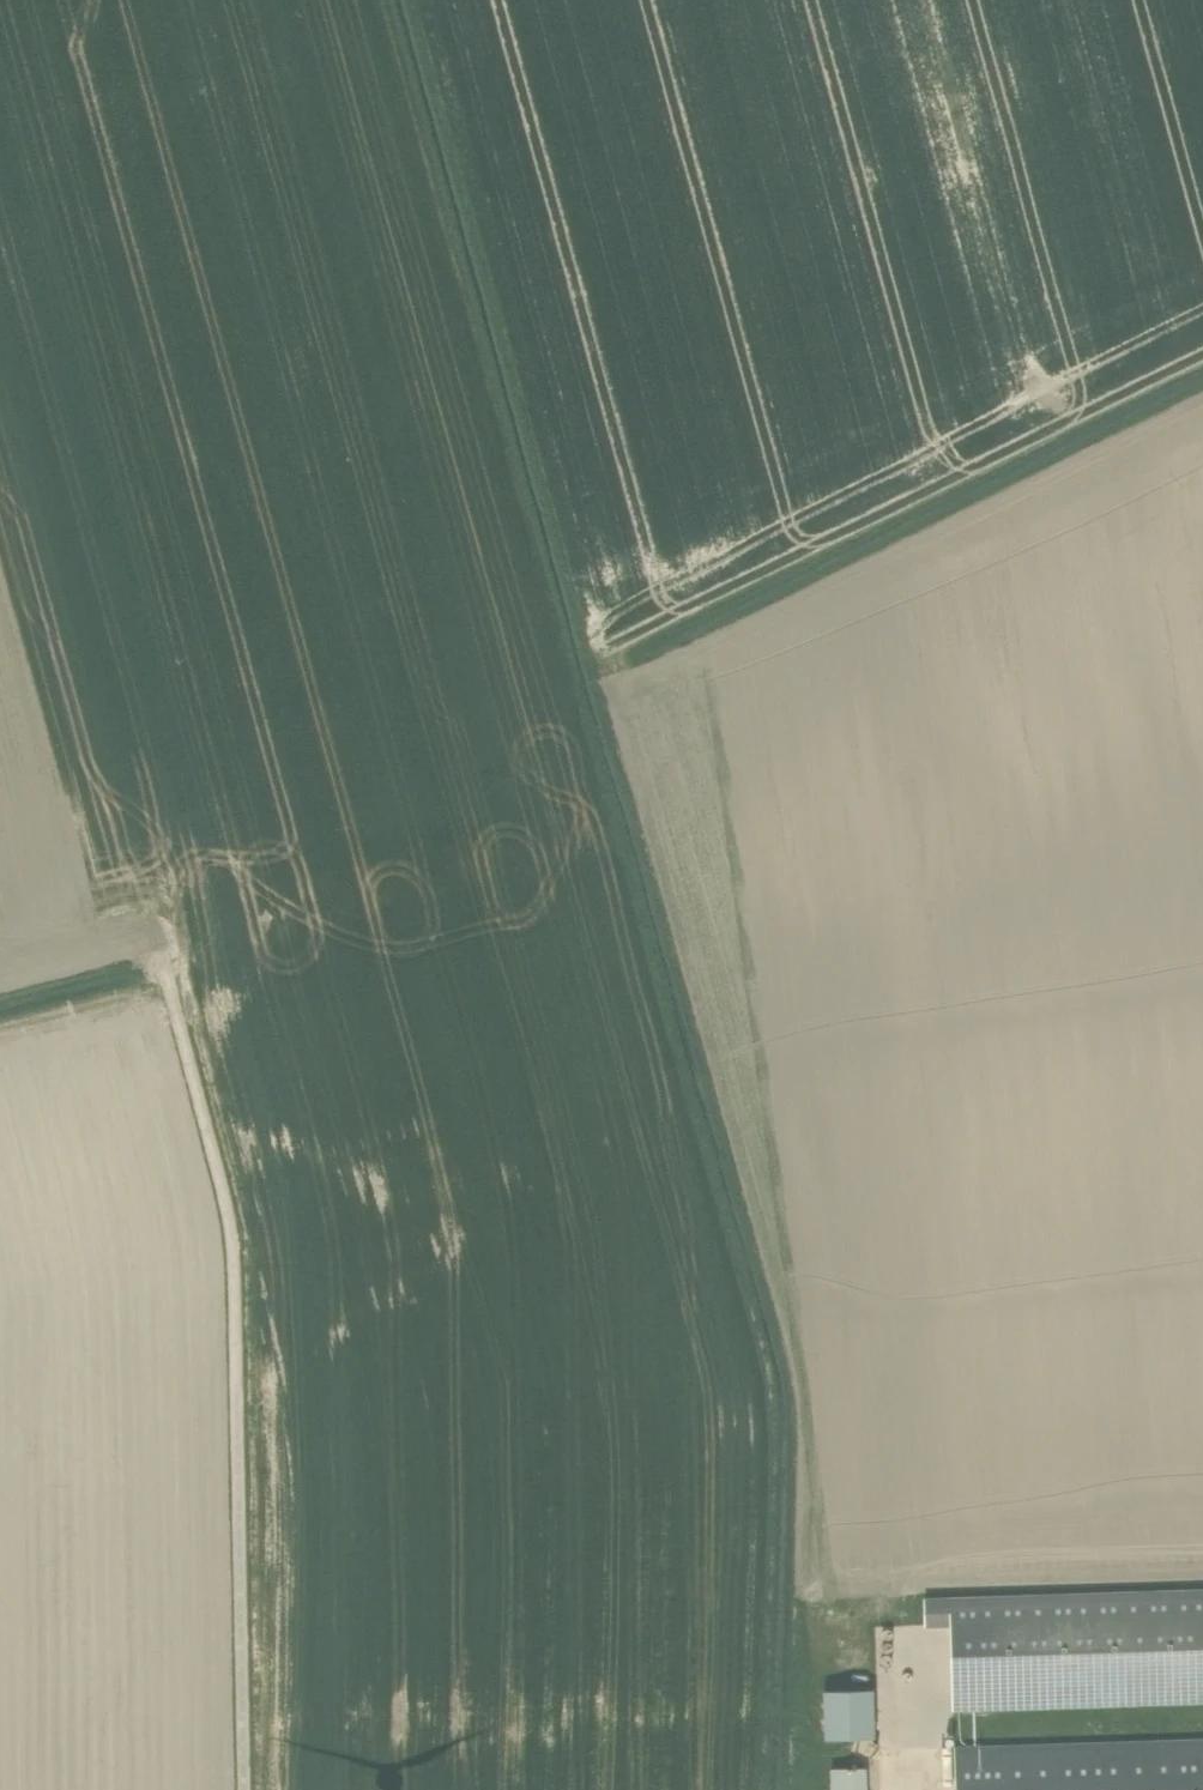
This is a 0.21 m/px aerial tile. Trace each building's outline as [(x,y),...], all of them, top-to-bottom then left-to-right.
[(950,1626),(953,1715),(1202,1708),(1202,1588),(923,1597),(924,1627),(950,1626)] [(910,1646),(911,1623),(901,1623),(900,1646),(910,1646)] [(874,1734),(873,1684),(821,1686),(823,1735),(874,1734)] [(954,1744),(955,1789),(1202,1789),(1202,1736),(954,1744)]
